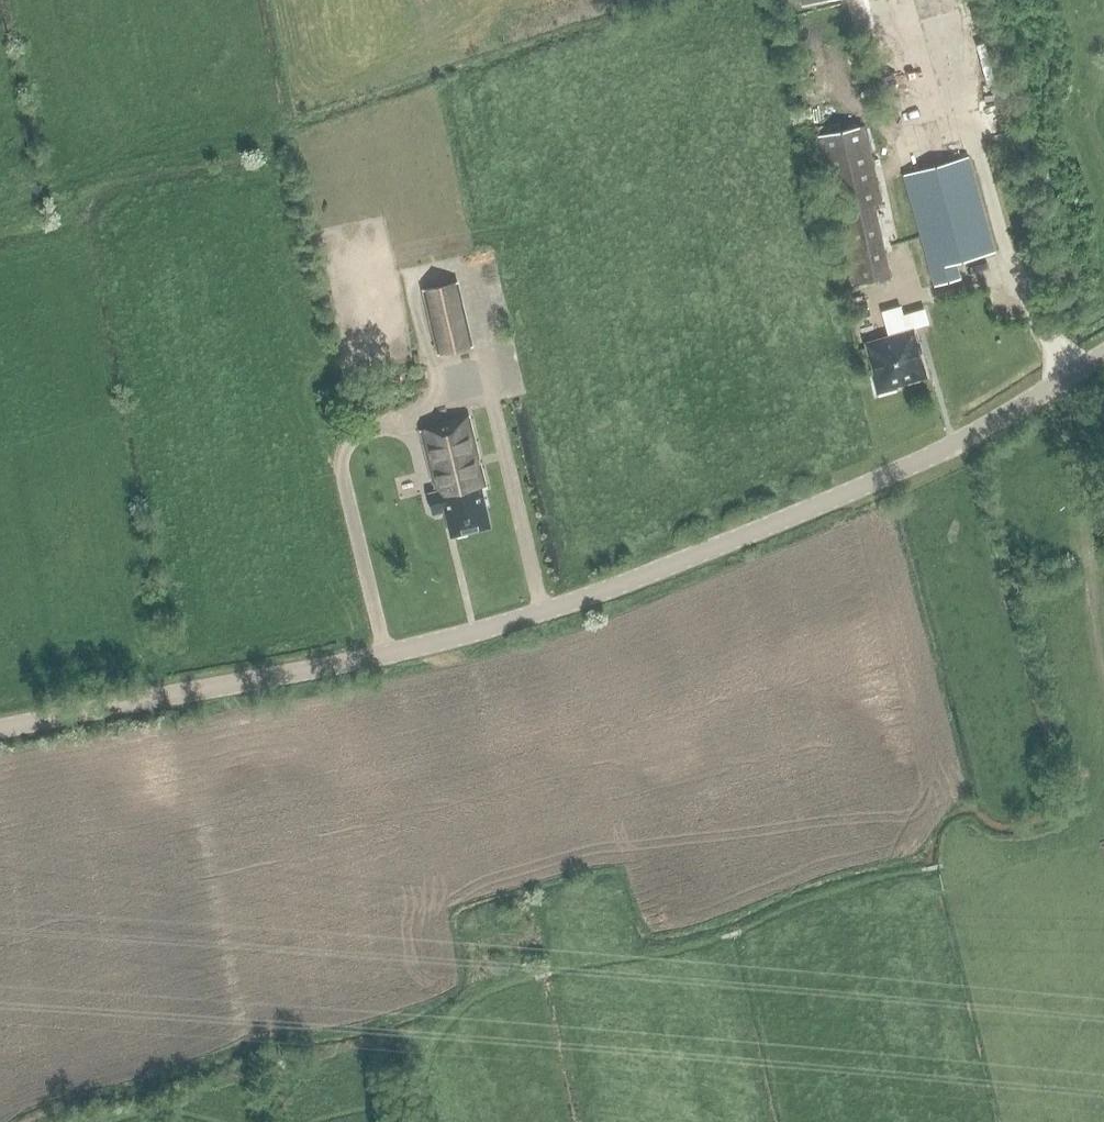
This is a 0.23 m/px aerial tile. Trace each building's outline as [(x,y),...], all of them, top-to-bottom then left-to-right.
[(855,285),(892,276),(875,204),(883,203),(865,125),(821,135),(855,285)] [(903,174),(934,286),(961,278),(956,263),(995,252),(969,156),(903,174)] [(438,354),(474,345),(458,281),(422,289),(438,354)] [(882,396),(901,391),(900,387),(929,379),(917,334),(872,346),(880,376),(876,377),(882,396)] [(423,431),(438,492),(434,493),(431,498),(434,511),(440,514),(451,511),(457,534),(459,533),(460,536),(471,533),(470,531),(491,525),(486,506),(489,506),(485,489),(490,487),(472,415),(442,423),(442,426),(423,431)]
